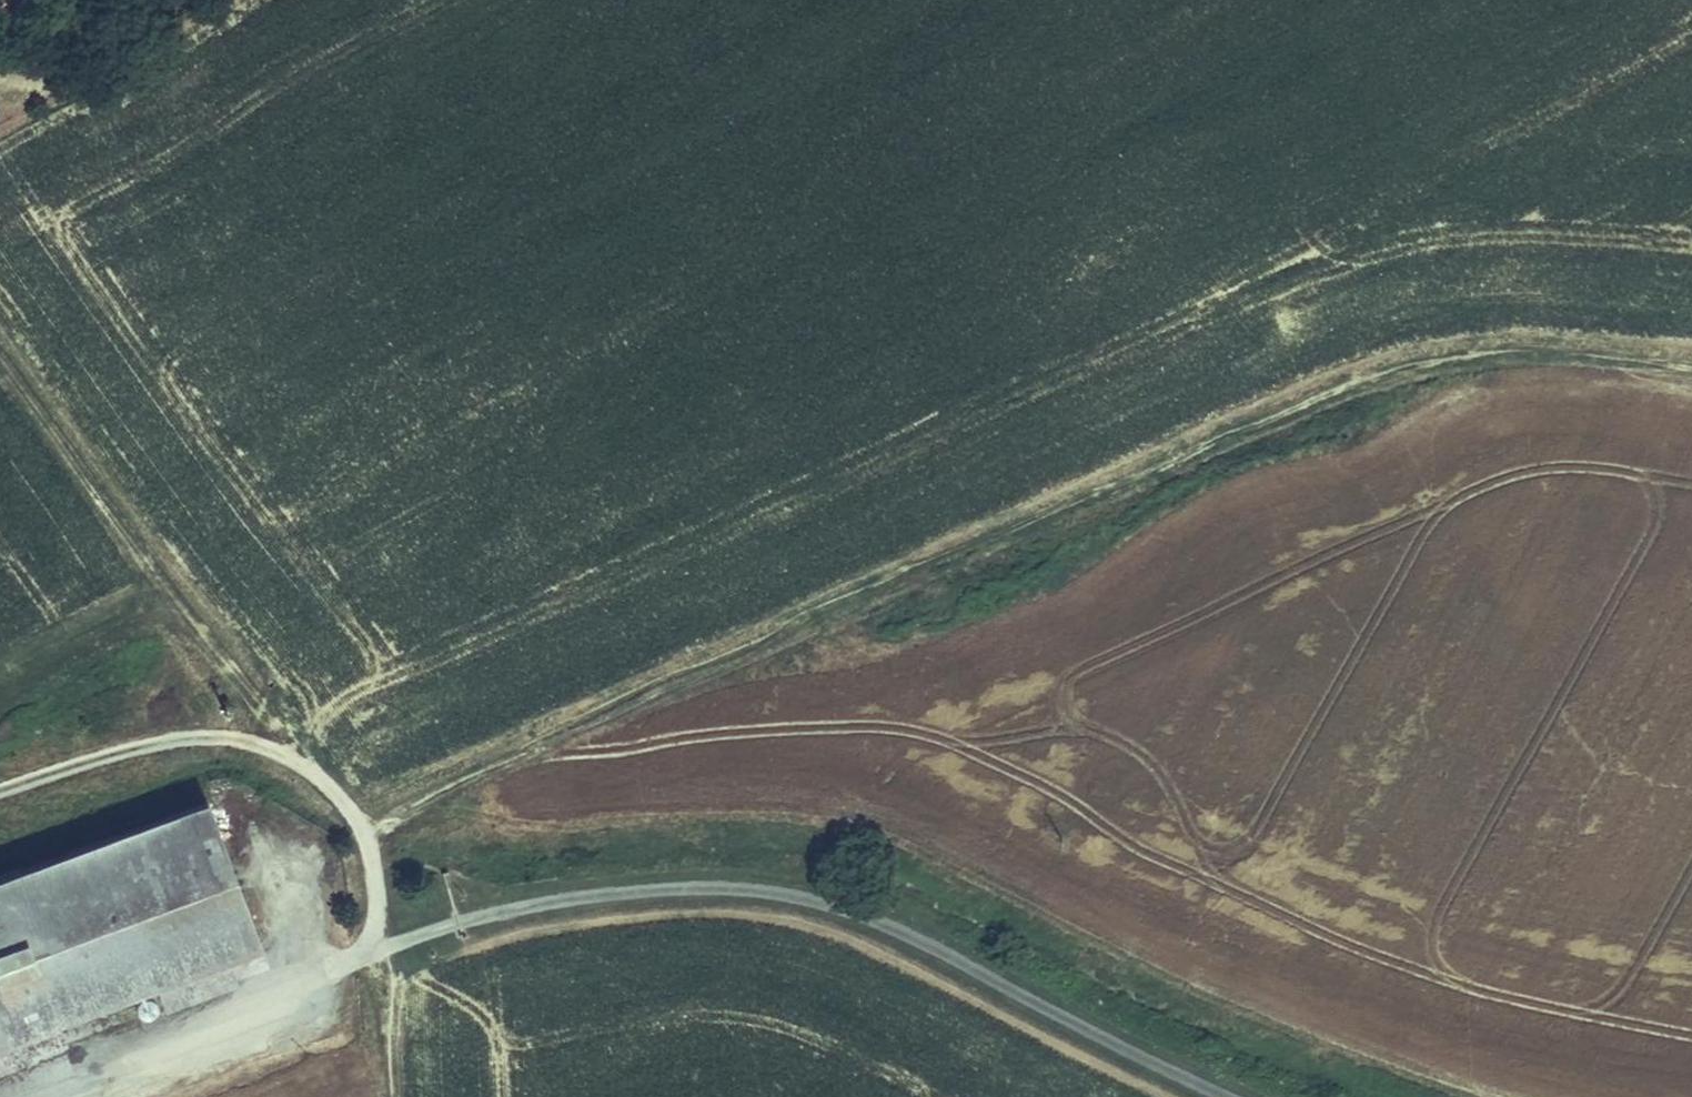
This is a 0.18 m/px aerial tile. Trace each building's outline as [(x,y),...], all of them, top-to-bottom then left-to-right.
[(207,803),(85,849),(0,880),(0,1042),(56,1020),(226,956),(260,943),(207,803)]
